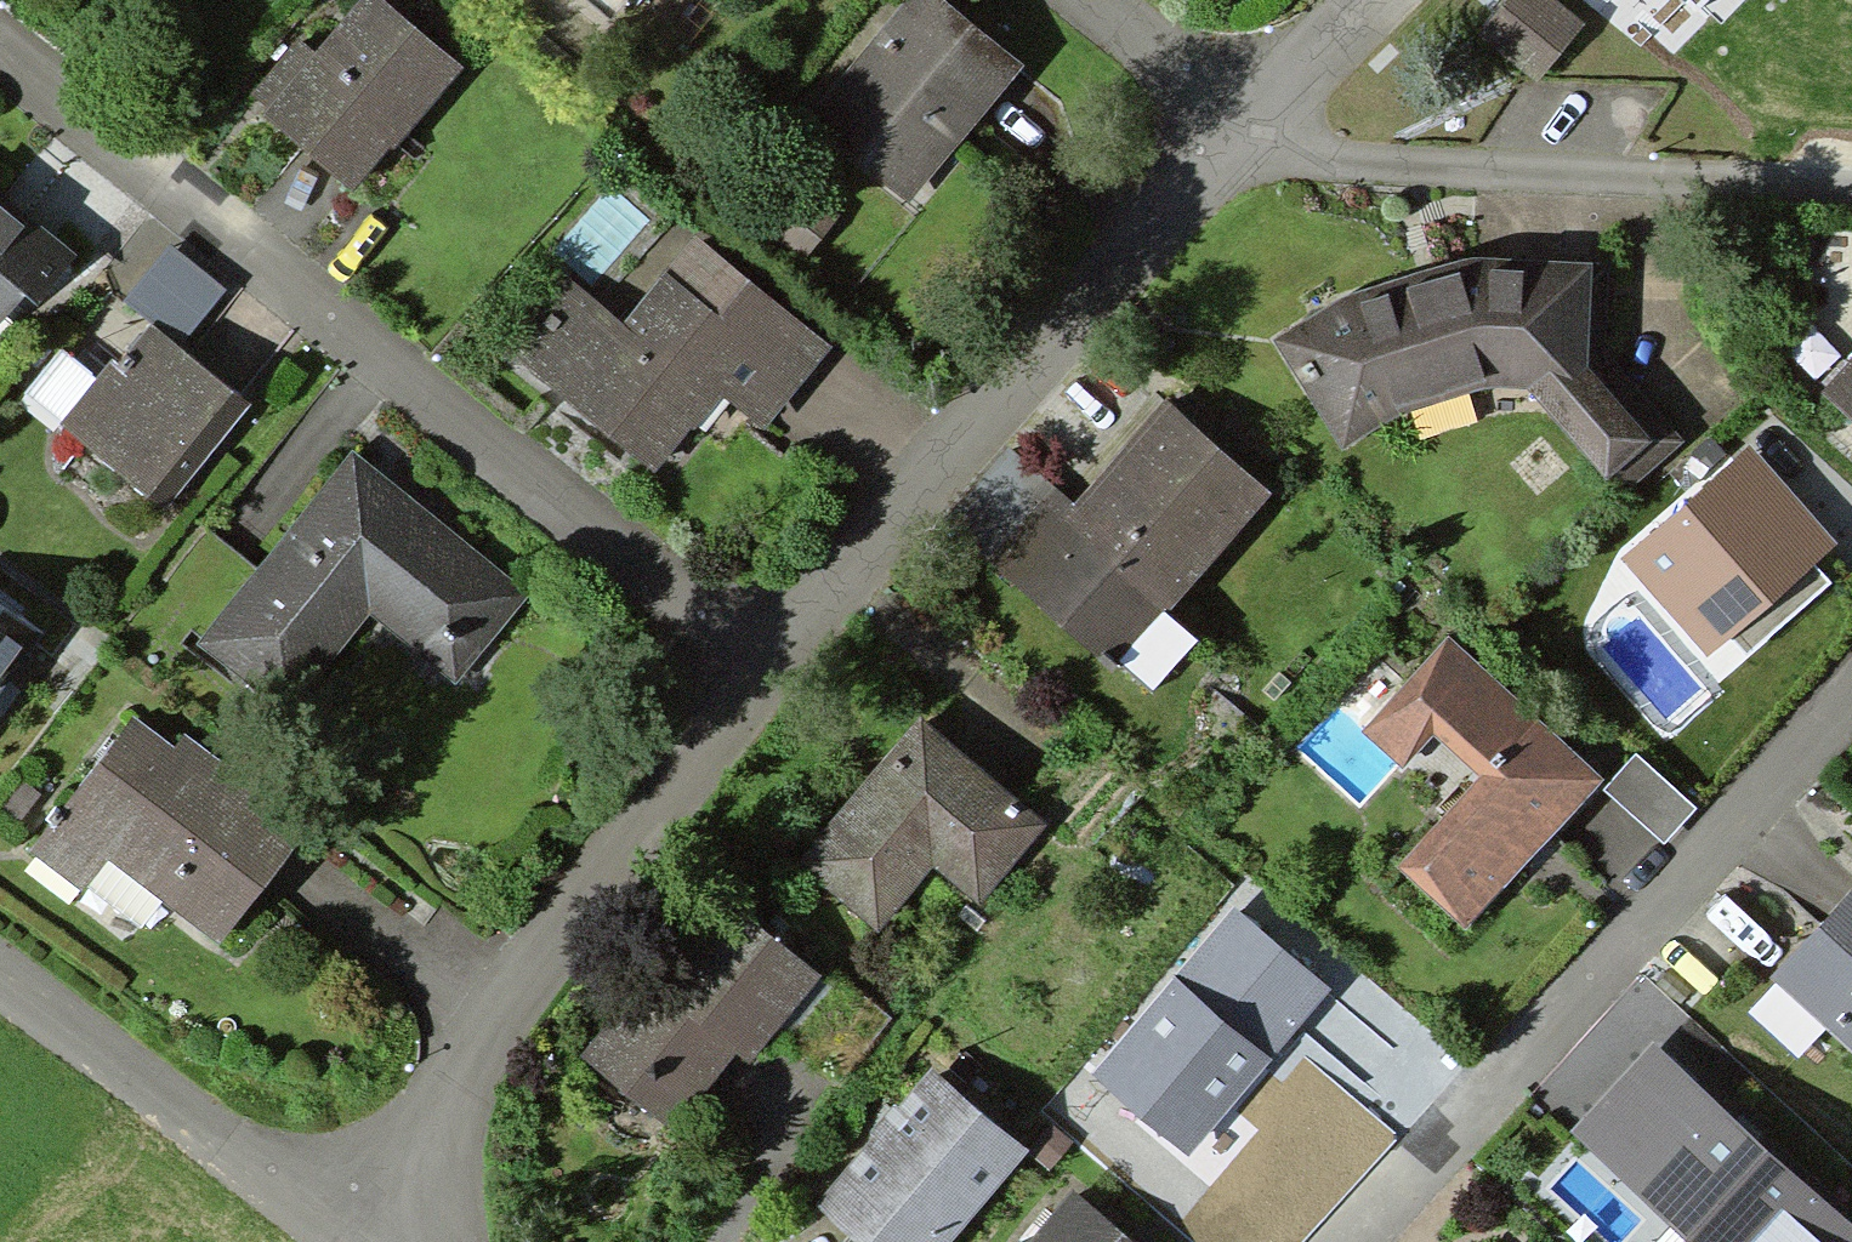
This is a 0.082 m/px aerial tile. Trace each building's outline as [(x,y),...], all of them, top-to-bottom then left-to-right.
[(380,0),(369,0),(270,126),(360,196),(463,64),(380,0)] [(932,0),(918,0),(813,130),(919,215),(1029,79),(932,0)] [(1546,0),(1521,0),(1487,43),(1546,90),(1590,35),(1546,0)] [(2,351),(79,255),(0,191),(0,349),(2,351)] [(630,332),(565,280),(504,358),(664,484),(729,403),(772,438),(844,348),(705,239),(630,332)] [(1374,291),(1278,342),(1352,454),(1416,416),(1493,389),(1529,388),(1620,497),(1686,442),(1609,363),(1612,272),(1533,258),(1470,261),(1374,291)] [(251,408),(152,329),(67,435),(167,514),(251,408)] [(1834,398),(1851,414),(1851,379),(1834,398)] [(1085,516),(1065,499),(1004,575),(1132,679),(1286,493),(1177,404),(1085,516)] [(1827,544),(1749,454),(1631,556),(1709,646),(1827,544)] [(1060,492),(1014,455),(945,537),(991,575),(1060,492)] [(545,606),(352,461),(209,650),(308,725),(378,632),(472,702),(545,606)] [(30,633),(0,611),(0,675),(30,633)] [(1612,788),(1443,632),(1358,725),(1411,773),(1447,735),(1497,781),(1412,873),(1478,933),(1612,788)] [(313,844),(138,719),(36,859),(92,900),(113,871),(232,956),(313,844)] [(1062,829),(927,723),(808,874),(892,939),(944,874),(995,914),(1062,829)] [(1234,912),(1096,1075),(1189,1152),(1326,990),(1234,912)] [(662,977),(589,1068),(680,1140),(747,1056),(764,1070),(833,985),(749,918),(686,996),(662,977)] [(1786,990),(1851,1054),(1851,922),(1786,990)] [(1653,1051),(1578,1133),(1699,1241),(1851,1241),(1851,1231),(1653,1051)] [(940,1079),(824,1216),(855,1241),(968,1241),(1037,1161),(940,1079)] [(1072,1207),(1046,1241),(1120,1241),(1072,1207)]
